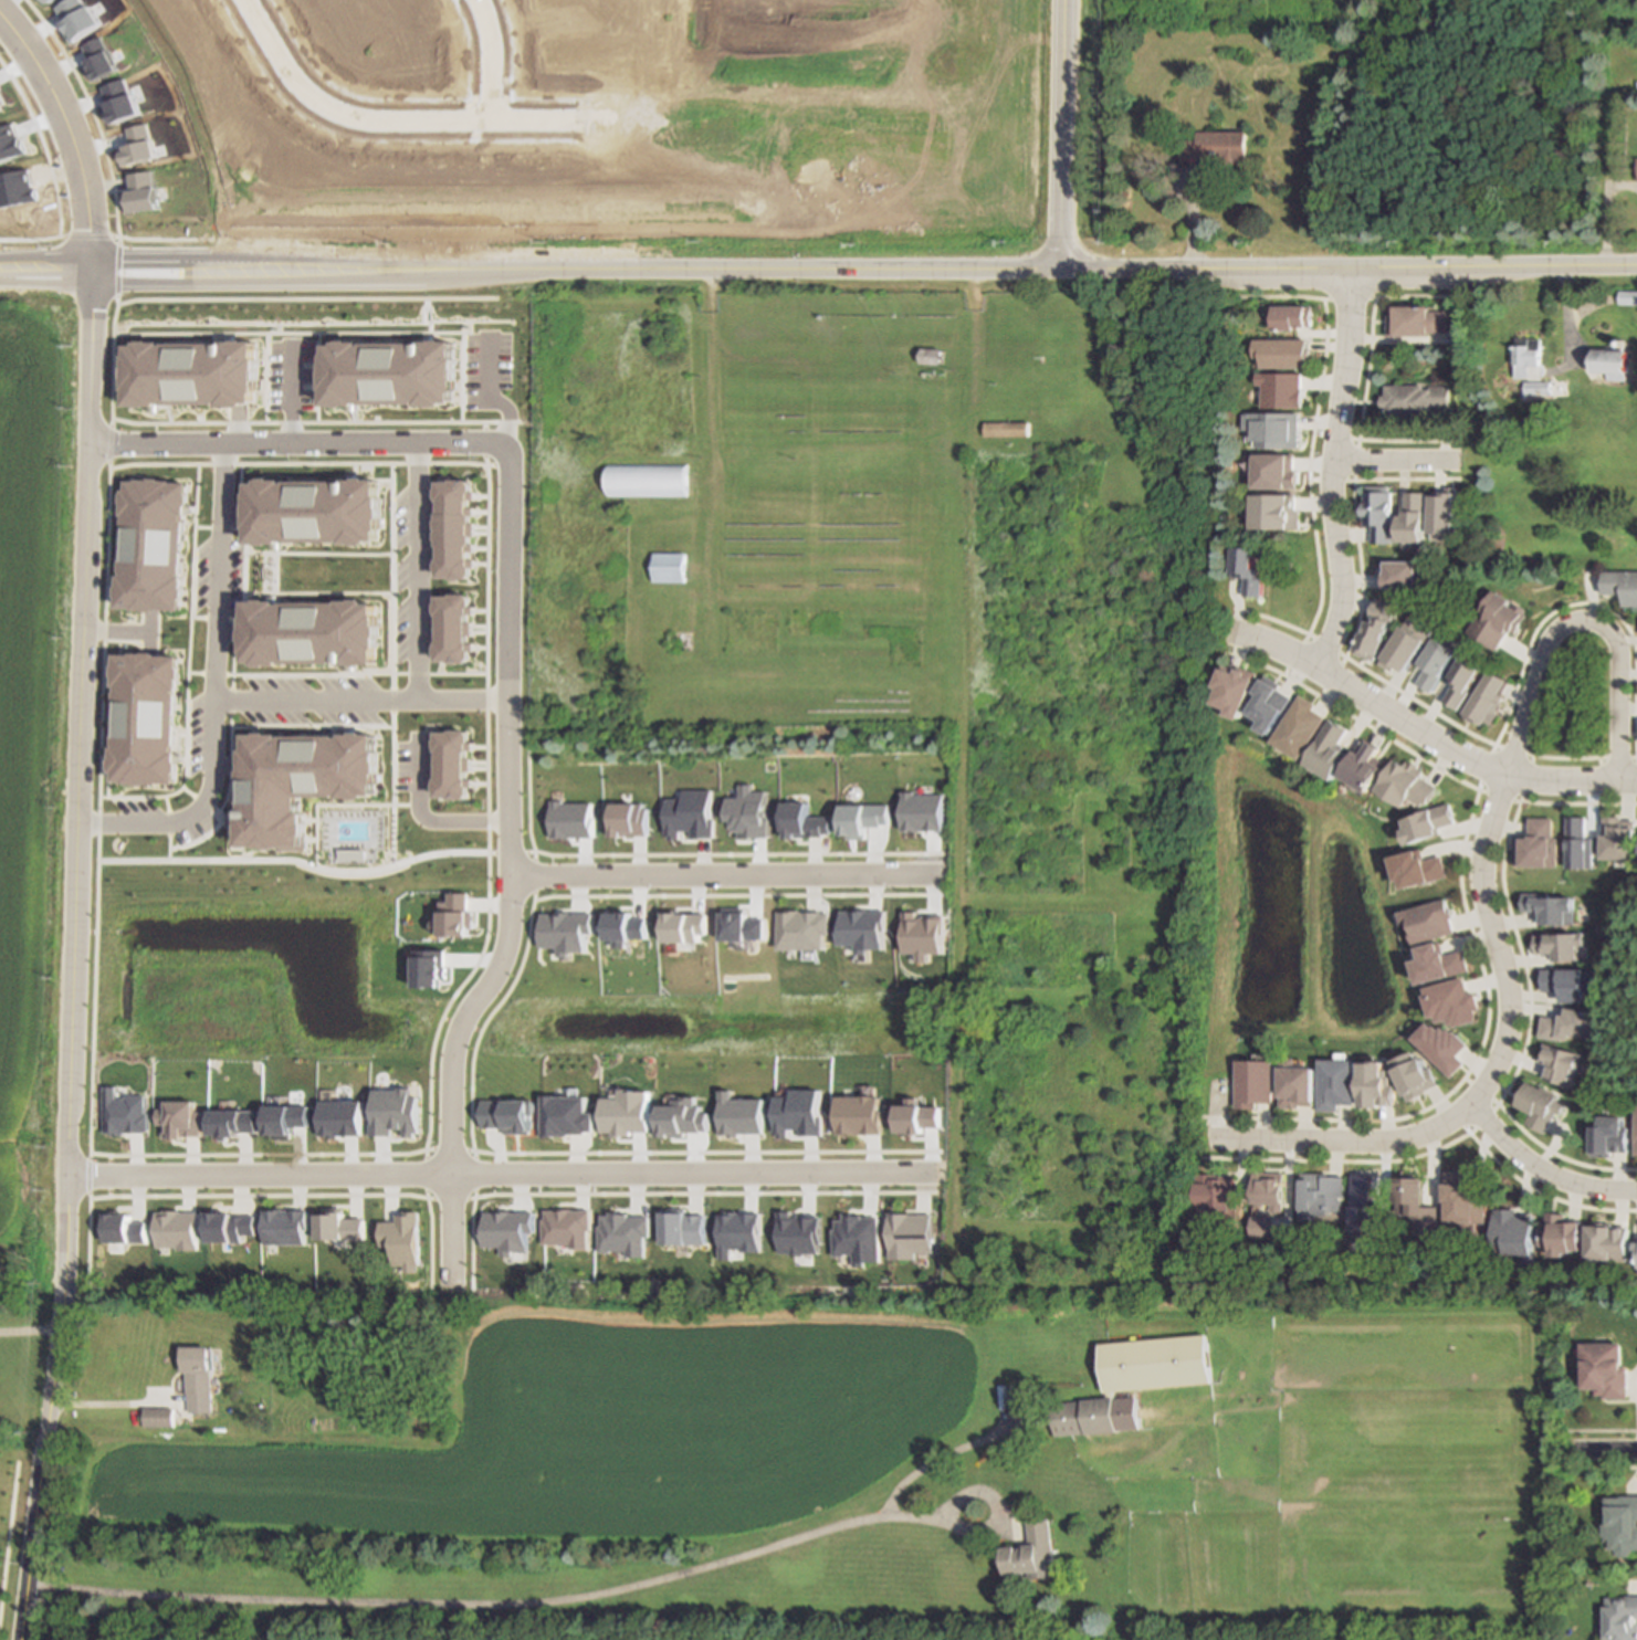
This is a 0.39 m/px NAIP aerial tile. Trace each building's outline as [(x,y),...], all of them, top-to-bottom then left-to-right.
[(88,6),(84,8),(78,0),(66,0),(54,8),(63,21),(61,22),(69,33),(70,33),(75,40),(101,22),(88,6)] [(116,69),(95,80),(85,61),(88,60),(82,45),(98,36),(116,69)] [(138,113),(112,123),(104,103),(105,102),(99,86),(122,78),(127,94),(130,93),(138,113)] [(143,123),(124,128),(128,145),(123,146),(124,150),(119,151),(120,157),(122,157),(124,165),(154,157),(143,123)] [(27,153),(22,139),(21,140),(19,136),(18,136),(11,124),(0,128),(0,163),(27,153)] [(1197,129),(1247,128),(1247,153),(1245,153),(1245,161),(1217,162),(1217,159),(1201,159),(1201,160),(1180,160),(1179,139),(1197,139),(1197,129)] [(39,199),(36,188),(32,188),(29,168),(0,174),(0,208),(39,199)] [(158,208),(155,187),(153,187),(150,170),(126,174),(128,190),(127,190),(130,212),(158,208)] [(1620,288),(1636,289),(1636,304),(1619,303),(1620,288)] [(1431,332),(1431,337),(1396,336),(1389,336),(1391,303),(1418,304),(1418,308),(1450,308),(1449,333),(1431,332)] [(1274,308),(1274,331),(1312,331),(1312,308),(1274,308)] [(1518,336),(1544,336),(1543,364),(1546,364),(1545,377),(1531,377),(1531,376),(1518,376),(1518,336)] [(325,340),(452,341),(453,400),(325,402),(325,340)] [(1308,370),(1308,341),(1254,341),(1254,370),(1308,370)] [(128,344),(254,343),(254,402),(129,403),(128,344)] [(920,345),(941,346),(941,362),(920,361),(920,345)] [(302,346),(302,383),(318,383),(318,374),(351,374),(351,346),(302,346)] [(1596,346),(1633,349),(1630,371),(1627,371),(1626,381),(1608,379),(1608,371),(1594,369),(1596,346)] [(1526,380),(1555,380),(1555,393),(1526,393),(1526,380)] [(1424,385),(1424,389),(1431,389),(1431,386),(1450,386),(1450,406),(1433,407),(1433,418),(1387,419),(1387,406),(1381,406),(1381,396),(1386,396),(1386,385),(1424,385)] [(985,420),(1029,420),(1029,435),(985,434),(985,420)] [(607,494),(607,463),(686,463),(686,494),(607,494)] [(250,475),(378,475),(379,537),(250,539),(250,475)] [(124,476),(118,606),(182,609),(186,479),(124,476)] [(436,477),(472,477),(472,576),(439,577),(436,477)] [(1363,524),(1370,524),(1370,545),(1391,545),(1391,492),(1363,492),(1363,524)] [(1243,579),(1243,597),(1257,597),(1257,548),(1231,548),(1231,579),(1243,579)] [(653,550),(686,550),(686,580),(652,580),(653,550)] [(1602,569),(1636,569),(1636,604),(1622,605),(1622,592),(1602,592),(1602,569)] [(1513,605),(1517,606),(1519,602),(1531,609),(1529,613),(1530,613),(1529,616),(1531,617),(1521,632),(1515,629),(1513,632),(1512,631),(1501,650),(1472,632),(1470,631),(1484,607),(1487,608),(1499,589),(1517,600),(1513,605)] [(437,591),(472,593),(471,662),(438,661),(437,591)] [(246,597),(246,659),(376,661),(377,599),(246,597)] [(116,650),(179,653),(177,781),(111,779),(116,650)] [(1239,666),(1256,672),(1239,717),(1227,713),(1229,707),(1214,702),(1218,687),(1215,686),(1221,666),(1237,672),(1239,666)] [(1273,734),(1262,727),(1267,721),(1252,712),(1265,693),(1260,690),(1268,676),(1282,684),(1279,690),(1294,697),(1273,734)] [(1329,716),(1303,757),(1273,739),(1302,693),(1319,703),(1315,708),(1329,716)] [(1352,751),(1333,779),(1305,760),(1334,717),(1350,728),(1342,740),(1346,744),(1345,747),(1352,751)] [(437,728),(469,727),(469,796),(437,795),(437,728)] [(248,732),(243,841),(307,842),(306,793),(376,792),(376,730),(248,732)] [(1343,771),(1358,746),(1365,750),(1372,738),(1383,745),(1375,757),(1385,764),(1371,788),(1343,771)] [(1400,754),(1413,761),(1415,759),(1425,766),(1424,768),(1428,771),(1426,774),(1438,781),(1437,784),(1440,787),(1431,802),(1427,800),(1424,803),(1413,796),(1409,801),(1382,784),(1400,754)] [(723,797),(736,797),(735,784),(745,784),(746,790),(762,790),(763,818),(766,819),(766,838),(735,838),(735,829),(730,828),(730,820),(723,821),(723,797)] [(662,799),(679,798),(679,789),(706,789),(709,818),(711,819),(711,838),(689,838),(689,831),(678,832),(676,840),(665,839),(667,834),(662,834),(662,799)] [(941,793),(942,830),(899,830),(900,791),(911,790),(911,793),(941,793)] [(546,800),(559,800),(559,803),(588,803),(589,838),(548,837),(546,800)] [(608,803),(639,802),(638,808),(643,807),(644,835),(608,837),(608,803)] [(778,803),(802,803),(804,817),(826,816),(826,833),(818,833),(818,837),(783,838),(783,831),(779,831),(778,803)] [(838,805),(885,803),(885,823),(878,823),(878,826),(863,827),(861,840),(844,839),(844,834),(838,834),(838,805)] [(1411,847),(1443,836),(1442,831),(1458,826),(1451,806),(1402,823),(1411,847)] [(1551,812),(1551,831),(1555,831),(1556,862),(1515,863),(1515,831),(1529,831),(1528,813),(1551,812)] [(1623,824),(1636,824),(1636,856),(1605,855),(1605,824),(1605,816),(1623,816),(1623,824)] [(1421,849),(1423,855),(1429,854),(1430,861),(1447,858),(1451,874),(1434,879),(1405,885),(1404,875),(1398,876),(1394,854),(1421,849)] [(464,893),(445,893),(445,901),(438,902),(439,936),(466,936),(466,927),(471,926),(471,911),(465,911),(464,893)] [(1448,897),(1455,932),(1410,939),(1407,918),(1403,918),(1400,906),(1404,905),(1448,897)] [(1541,928),(1575,927),(1575,897),(1523,898),(1524,914),(1541,914),(1541,928)] [(763,938),(745,938),(745,940),(721,939),(721,912),(723,912),(723,908),(744,908),(744,912),(746,913),(746,918),(763,918),(763,938)] [(644,938),(643,917),(628,917),(629,912),(618,911),(618,913),(604,913),(604,939),(628,939),(628,938),(644,938)] [(828,913),(827,934),(822,934),(823,949),(775,949),(776,911),(828,913)] [(882,948),(882,931),(885,931),(884,911),(839,911),(840,929),(837,929),(837,945),(854,945),(856,954),(867,954),(867,949),(882,948)] [(942,953),(928,953),(930,963),(916,961),(917,953),(903,953),(903,911),(916,911),(916,917),(924,917),(923,914),(943,915),(942,953)] [(589,913),(590,934),(583,934),(583,952),(568,953),(567,956),(555,956),(555,947),(537,948),(537,934),(539,934),(538,913),(589,913)] [(704,913),(704,934),(696,934),(695,942),(662,942),(662,913),(704,913)] [(1438,937),(1439,944),(1444,944),(1445,949),(1463,945),(1469,969),(1420,980),(1415,956),(1414,950),(1417,949),(1416,942),(1438,937)] [(1583,963),(1583,937),(1535,937),(1535,956),(1554,956),(1554,963),(1583,963)] [(411,950),(442,950),(442,967),(443,967),(444,979),(438,979),(438,987),(411,987),(411,950)] [(1595,1014),(1565,1010),(1564,1021),(1543,1019),(1541,1037),(1592,1044),(1595,1014)] [(1466,1048),(1443,1025),(1437,1031),(1429,1023),(1412,1040),(1451,1079),(1465,1065),(1457,1058),(1466,1048)] [(1549,1068),(1545,1081),(1571,1088),(1579,1055),(1544,1046),(1539,1065),(1549,1068)] [(1279,1098),(1279,1064),(1281,1065),(1281,1058),(1297,1058),(1297,1065),(1314,1065),(1314,1106),(1282,1106),(1282,1098),(1279,1098)] [(1353,1061),(1353,1103),(1337,1103),(1337,1110),(1321,1110),(1321,1103),(1322,1060),(1353,1061)] [(1236,1108),(1272,1108),(1272,1062),(1236,1062),(1236,1108)] [(1384,1087),(1384,1065),(1360,1065),(1360,1106),(1376,1106),(1376,1087),(1384,1087)] [(1562,1105),(1544,1133),(1528,1123),(1533,1113),(1518,1104),(1530,1080),(1557,1094),(1554,1101),(1562,1105)] [(147,1113),(143,1113),(143,1095),(124,1095),(123,1097),(114,1097),(113,1085),(101,1085),(102,1133),(112,1133),(111,1136),(122,1136),(120,1133),(146,1132),(147,1113)] [(416,1096),(408,1096),(408,1087),(397,1087),(397,1090),(370,1090),(370,1135),(391,1136),(391,1129),(401,1129),(401,1136),(415,1137),(413,1132),(416,1132),(416,1096)] [(647,1132),(647,1092),(616,1090),(617,1097),(598,1097),(599,1133),(609,1133),(609,1137),(630,1137),(630,1132),(647,1132)] [(760,1133),(760,1098),(730,1097),(730,1090),(716,1090),(716,1134),(760,1133)] [(770,1096),(786,1095),(787,1090),(815,1091),(816,1116),(820,1115),(822,1135),(798,1136),(797,1129),(787,1129),(786,1137),(776,1137),(776,1131),(770,1132),(770,1096)] [(590,1113),(584,1113),(583,1095),(539,1096),(539,1135),(566,1135),(566,1133),(581,1133),(581,1131),(590,1131),(590,1113)] [(835,1096),(875,1095),(875,1110),(879,1108),(881,1133),(833,1133),(835,1096)] [(707,1129),(707,1112),(699,1112),(700,1107),(694,1107),(694,1096),(672,1096),(671,1104),(657,1105),(655,1137),(669,1138),(668,1134),(682,1133),(697,1133),(707,1129)] [(937,1127),(936,1106),(917,1105),(916,1098),(904,1097),(903,1104),(894,1105),(893,1133),(921,1133),(919,1127),(937,1127)] [(481,1100),(482,1127),(503,1127),(503,1134),(528,1134),(528,1115),(532,1115),(532,1100),(481,1100)] [(199,1135),(199,1112),(195,1112),(193,1101),(166,1101),(166,1110),(155,1108),(155,1125),(161,1124),(161,1138),(181,1138),(181,1136),(199,1135)] [(360,1101),(317,1101),(318,1136),(327,1136),(327,1138),(337,1138),(337,1136),(360,1136),(360,1101)] [(306,1106),(306,1126),(290,1127),(290,1138),(263,1138),(263,1105),(306,1106)] [(208,1110),(208,1134),(218,1134),(218,1136),(234,1137),(233,1133),(256,1132),(255,1110),(208,1110)] [(1394,1216),(1407,1216),(1407,1237),(1437,1237),(1437,1209),(1422,1209),(1422,1180),(1394,1180),(1394,1216)] [(315,1213),(324,1212),(325,1207),(342,1207),(343,1218),(361,1217),(363,1239),(315,1239),(315,1213)] [(703,1243),(703,1213),(684,1215),(684,1209),(658,1208),(660,1244),(703,1243)] [(261,1209),(262,1244),(304,1243),(303,1228),(305,1228),(306,1210),(261,1209)] [(541,1209),(587,1210),(590,1230),(585,1230),(585,1249),(568,1249),(569,1244),(542,1245),(541,1209)] [(478,1211),(479,1247),(497,1248),(496,1257),(503,1257),(502,1250),(525,1250),(524,1232),(532,1232),(533,1210),(478,1211)] [(774,1211),(786,1210),(787,1217),(794,1217),(794,1213),(814,1212),(814,1217),(817,1217),(818,1252),(800,1252),(800,1254),(787,1254),(787,1252),(774,1253),(774,1211)] [(151,1211),(195,1212),(196,1250),(174,1251),(174,1248),(154,1248),(151,1211)] [(204,1211),(206,1241),(239,1242),(239,1234),(253,1234),(253,1216),(230,1216),(230,1212),(204,1211)] [(377,1221),(378,1251),(391,1251),(391,1265),(400,1265),(401,1273),(415,1273),(415,1265),(419,1266),(419,1211),(402,1211),(401,1213),(397,1213),(396,1221),(377,1221)] [(596,1252),(623,1252),(623,1258),(643,1257),(642,1236),(648,1236),(648,1216),(627,1217),(627,1211),(608,1215),(599,1216),(600,1227),(596,1228),(596,1252)] [(715,1215),(757,1213),(757,1252),(737,1251),(737,1248),(727,1249),(727,1260),(715,1259),(715,1215)] [(875,1260),(874,1216),(859,1218),(859,1213),(840,1213),(840,1220),(830,1220),(832,1229),(829,1229),(829,1255),(848,1254),(848,1266),(859,1268),(859,1261),(875,1260)] [(928,1213),(930,1252),(911,1253),(911,1259),(888,1260),(884,1213),(928,1213)] [(1492,1258),(1530,1258),(1530,1213),(1492,1213),(1492,1258)] [(99,1215),(126,1216),(127,1223),(144,1222),(144,1241),(101,1242),(99,1215)] [(1581,1225),(1564,1224),(1564,1216),(1543,1215),(1542,1249),(1549,1249),(1549,1257),(1580,1258),(1581,1225)] [(1586,1229),(1586,1261),(1626,1261),(1626,1229),(1586,1229)] [(1099,1343),(1206,1333),(1210,1381),(1103,1390),(1099,1343)] [(1603,1395),(1603,1390),(1595,1390),(1595,1385),(1578,1385),(1580,1338),(1622,1339),(1620,1365),(1626,1365),(1626,1395),(1603,1395)] [(181,1346),(208,1346),(208,1367),(210,1367),(210,1411),(189,1411),(189,1392),(186,1392),(186,1369),(181,1369),(181,1346)] [(1082,1398),(1112,1395),(1115,1429),(1084,1432),(1084,1431),(1054,1434),(1051,1402),(1082,1399),(1082,1398)] [(143,1406),(171,1406),(171,1426),(143,1425),(143,1406)] [(1636,1523),(1636,1546),(1630,1546),(1630,1549),(1627,1553),(1618,1553),(1615,1549),(1615,1546),(1608,1546),(1608,1535),(1603,1535),(1603,1492),(1636,1492),(1636,1516),(1636,1523)] [(1049,1515),(1057,1575),(1028,1578),(1027,1570),(1005,1573),(1001,1546),(1017,1545),(1017,1548),(1025,1547),(1025,1544),(1030,1543),(1027,1518),(1049,1515)] [(1633,1621),(1636,1621),(1636,1639),(1603,1639),(1603,1598),(1605,1598),(1605,1595),(1625,1595),(1625,1592),(1636,1592),(1636,1616),(1633,1616),(1633,1621)]
